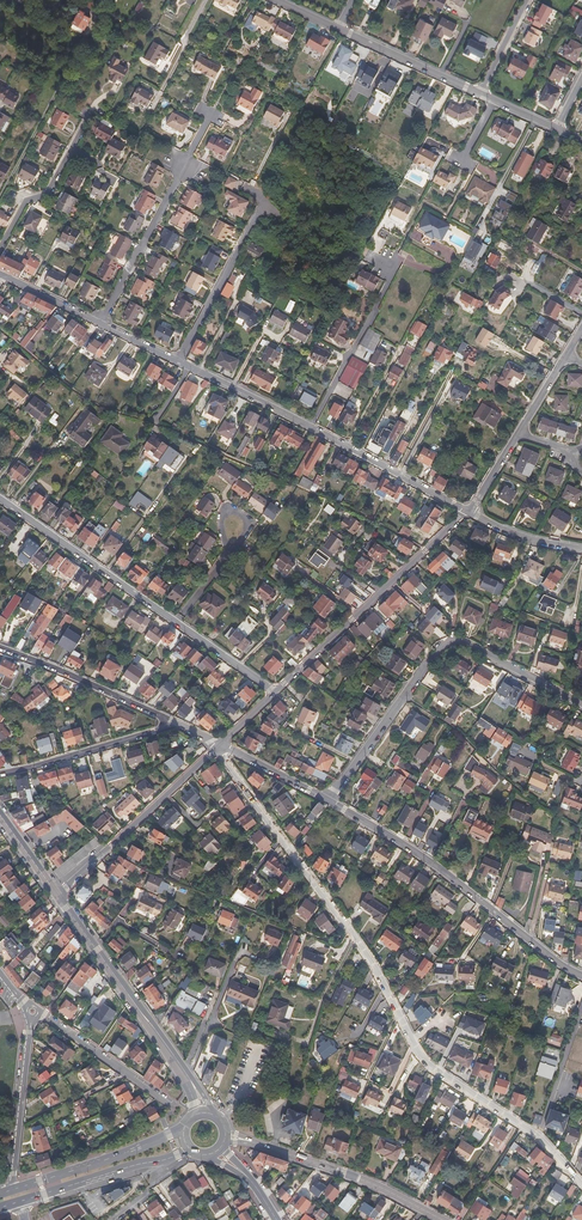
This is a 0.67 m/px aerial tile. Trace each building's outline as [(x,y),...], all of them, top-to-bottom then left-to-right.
[(96,4),(87,0),(79,0),(94,8),(96,4)] [(387,6),(394,9),(396,5),(407,11),(413,0),(390,0),(387,6)] [(429,1),(428,2),(442,9),(446,0),(432,0),(431,2),(429,1)] [(553,9),(543,3),(538,12),(537,11),(534,18),(535,19),(533,24),(540,27),(542,23),(544,25),(553,9)] [(137,5),(133,11),(138,14),(142,7),(137,5)] [(570,9),(568,15),(574,18),(577,13),(570,9)] [(80,10),(70,29),(80,35),(89,18),(83,15),(84,13),(80,10)] [(269,32),(272,26),(276,19),(271,16),(270,18),(266,16),(258,12),(255,18),(252,23),(252,24),(255,26),(257,25),(258,24),(259,25),(264,28),(263,28),(269,32)] [(252,23),(255,18),(250,16),(244,28),(254,34),(259,25),(258,24),(257,25),(255,26),(252,24),(252,23)] [(457,24),(442,17),(434,33),(442,37),(444,34),(450,37),(457,24)] [(275,32),(290,41),(296,30),(291,28),(291,27),(286,24),(286,25),(280,22),(281,22),(276,19),(272,26),(277,28),(275,32)] [(419,19),(414,30),(416,31),(415,34),(423,39),(430,24),(419,19)] [(529,31),(525,41),(534,45),(539,36),(540,36),(542,32),(532,26),(530,31),(529,31)] [(288,45),(290,41),(275,32),(272,36),(288,45)] [(470,39),(464,52),(468,54),(469,52),(481,58),(486,49),(485,46),(483,45),(487,38),(476,32),(472,40),(470,39)] [(321,37),(313,33),(306,46),(323,55),(330,41),(321,36),(321,37)] [(571,40),(563,55),(573,59),(575,55),(577,56),(581,47),(581,45),(571,40)] [(165,49),(153,43),(144,59),(158,67),(162,59),(165,60),(169,52),(165,49)] [(346,49),(343,48),(340,53),(338,52),(332,62),(334,63),(333,67),(349,75),(350,73),(352,74),(356,65),(355,65),(359,57),(349,51),(349,50),(346,49)] [(538,58),(530,54),(526,63),(513,56),(508,68),(513,70),(512,72),(518,75),(518,73),(524,76),(529,65),(533,67),(538,58)] [(118,77),(123,79),(128,68),(118,63),(120,59),(114,55),(109,65),(111,66),(108,71),(111,73),(109,78),(114,80),(115,78),(117,79),(117,78),(118,77)] [(220,69),(199,57),(194,67),(198,69),(197,72),(196,73),(202,76),(201,76),(208,80),(208,79),(209,78),(214,80),(220,69)] [(383,69),(367,61),(358,78),(374,87),(383,69)] [(571,68),(558,61),(550,77),(559,82),(563,75),(566,77),(571,68)] [(402,75),(388,68),(376,90),(390,98),(402,75)] [(558,92),(547,86),(540,101),(551,106),(558,92)] [(139,103),(146,107),(147,108),(154,95),(138,87),(130,102),(137,105),(139,103)] [(424,90),(419,88),(416,93),(414,92),(410,99),(411,100),(412,100),(415,102),(420,104),(418,107),(425,110),(426,109),(430,111),(435,102),(433,101),(436,96),(424,90)] [(0,98),(0,99),(3,101),(2,102),(13,109),(19,98),(8,92),(9,91),(5,89),(0,98)] [(237,103),(236,104),(251,112),(261,93),(254,89),(250,96),(243,92),(241,97),(239,96),(237,96),(235,97),(234,98),(234,100),(235,102),(237,103)] [(137,105),(130,102),(129,104),(144,112),(146,107),(139,103),(137,105)] [(284,112),(270,105),(263,117),(270,121),(270,122),(271,124),(278,128),(283,119),(281,118),(284,112)] [(450,106),(444,116),(458,123),(473,119),(477,111),(467,106),(465,108),(459,111),(450,106)] [(69,114),(68,114),(58,108),(53,118),(54,118),(51,122),(62,128),(69,114)] [(0,111),(0,130),(6,120),(7,121),(10,117),(0,111)] [(166,125),(172,128),(172,130),(176,132),(178,131),(183,134),(190,122),(172,113),(166,125)] [(103,138),(109,142),(111,138),(115,130),(95,119),(90,128),(94,131),(104,137),(103,138)] [(497,121),(496,122),(490,133),(501,139),(501,141),(506,144),(507,142),(515,146),(520,135),(513,131),(513,129),(508,127),(507,128),(503,126),(502,123),(497,121)] [(53,160),(56,154),(60,146),(58,145),(60,142),(49,136),(40,153),(53,160)] [(114,152),(113,154),(119,157),(125,145),(111,138),(109,142),(106,148),(114,152)] [(218,138),(217,141),(212,138),(206,149),(212,152),(212,151),(225,158),(230,147),(223,144),(224,141),(218,138)] [(419,153),(412,165),(419,168),(421,164),(432,171),(439,159),(433,155),(432,157),(429,155),(430,154),(421,149),(419,153)] [(526,168),(528,169),(533,161),(529,159),(530,157),(523,153),(512,173),(516,175),(521,177),(526,168)] [(554,167),(541,160),(538,165),(536,164),(532,170),(548,179),(554,167)] [(0,162),(0,178),(3,179),(9,167),(0,162)] [(24,178),(27,179),(33,182),(40,170),(25,163),(18,177),(24,180),(24,178)] [(162,169),(151,163),(149,166),(151,167),(143,182),(154,187),(162,173),(160,172),(162,169)] [(570,173),(571,172),(561,167),(555,178),(564,183),(565,182),(567,183),(572,174),(570,173)] [(521,177),(516,175),(514,178),(522,182),(523,179),(528,169),(526,168),(521,177)] [(71,178),(68,177),(65,183),(77,189),(84,176),(74,171),(72,176),(71,178)] [(439,172),(433,183),(447,191),(451,183),(453,184),(456,179),(451,176),(449,178),(439,172)] [(237,181),(229,176),(224,185),(232,189),(237,181)] [(487,204),(495,190),(475,179),(465,196),(470,198),(471,195),(480,200),(478,203),(483,205),(484,202),(487,204)] [(104,191),(108,185),(104,183),(103,186),(95,181),(92,186),(94,187),(92,192),(103,198),(106,192),(104,191)] [(149,205),(151,207),(154,201),(152,200),(154,196),(142,189),(140,193),(142,194),(134,209),(144,214),(147,209),(149,205)] [(69,211),(73,213),(80,199),(79,199),(63,190),(59,198),(62,200),(61,201),(60,201),(57,208),(68,214),(69,211)] [(247,208),(246,207),(249,202),(227,190),(225,195),(229,197),(231,203),(227,209),(241,216),(243,212),(245,212),(247,208)] [(185,191),(182,197),(184,198),(182,201),(180,201),(177,206),(179,207),(190,212),(192,207),(198,197),(185,191)] [(513,204),(516,199),(508,195),(506,200),(513,204)] [(198,197),(192,207),(196,209),(201,199),(198,197)] [(563,197),(559,204),(563,206),(557,217),(566,223),(576,205),(563,197)] [(495,212),(492,219),(502,224),(511,208),(501,202),(497,208),(502,210),(500,214),(495,212)] [(411,211),(397,203),(389,219),(403,226),(411,211)] [(190,212),(179,207),(176,212),(178,213),(176,217),(173,216),(170,222),(183,229),(187,221),(188,221),(192,214),(190,212)] [(7,225),(12,217),(5,213),(2,211),(3,210),(0,208),(0,223),(2,224),(2,223),(7,225)] [(27,228),(41,237),(50,222),(35,213),(27,228)] [(144,219),(132,213),(130,216),(131,217),(130,219),(128,217),(122,229),(133,235),(136,229),(139,224),(141,225),(144,219)] [(449,227),(427,216),(419,230),(427,234),(423,241),(431,245),(434,238),(442,242),(449,227)] [(228,233),(232,234),(235,228),(220,220),(212,236),(223,242),(228,233)] [(526,238),(537,244),(543,235),(542,234),(547,226),(536,220),(526,238)] [(66,239),(68,240),(74,243),(80,232),(67,225),(59,239),(65,242),(66,239)] [(543,235),(537,244),(540,246),(550,228),(547,226),(542,234),(543,235)] [(164,236),(162,239),(159,246),(169,251),(174,241),(175,242),(178,235),(166,229),(165,230),(163,229),(161,234),(164,236)] [(390,234),(381,229),(377,237),(386,241),(390,234)] [(131,241),(120,235),(118,238),(115,237),(113,237),(111,241),(112,244),(115,245),(109,255),(121,261),(131,241)] [(246,249),(260,257),(264,249),(250,242),(246,249)] [(480,246),(472,242),(462,261),(470,265),(474,259),(475,259),(477,257),(481,259),(487,247),(481,244),(480,246)] [(213,272),(215,267),(218,262),(220,257),(219,257),(222,250),(213,245),(202,266),(213,272)] [(29,261),(30,258),(35,250),(30,248),(25,259),(29,261)] [(168,259),(157,253),(154,258),(152,256),(149,262),(150,263),(147,269),(146,268),(144,273),(156,279),(159,274),(158,273),(164,263),(165,264),(168,259)] [(490,253),(488,258),(490,259),(487,264),(495,269),(501,259),(490,253)] [(6,271),(12,261),(2,256),(0,259),(0,268),(6,271)] [(29,261),(24,270),(33,275),(39,263),(30,258),(29,261)] [(112,274),(113,274),(116,270),(115,269),(117,265),(105,258),(102,263),(104,264),(97,278),(108,284),(111,278),(110,277),(112,274)] [(24,270),(29,261),(25,259),(21,265),(17,263),(11,274),(20,278),(24,270)] [(6,271),(11,274),(17,263),(12,261),(6,271)] [(381,276),(372,272),(371,272),(363,268),(356,280),(374,289),(381,276)] [(44,283),(52,287),(53,285),(56,287),(59,288),(65,277),(51,269),(44,283)] [(203,283),(202,283),(205,278),(194,272),(186,286),(197,292),(199,288),(200,288),(203,283)] [(70,287),(74,290),(80,280),(70,274),(64,285),(69,288),(70,287)] [(237,278),(231,275),(228,281),(221,295),(226,298),(234,284),(237,278)] [(145,297),(148,291),(149,288),(151,289),(152,290),(155,283),(142,276),(140,281),(137,279),(135,284),(137,285),(135,289),(133,288),(130,294),(145,302),(147,298),(145,297)] [(564,292),(576,299),(581,288),(581,280),(574,276),(564,292)] [(95,294),(97,294),(99,289),(87,283),(81,296),(93,302),(95,297),(93,297),(95,294)] [(496,290),(488,304),(498,310),(504,299),(510,295),(505,285),(496,290)] [(188,316),(190,311),(193,306),(192,305),(194,300),(180,292),(177,297),(180,299),(172,313),(185,320),(188,316)] [(33,308),(34,307),(38,298),(27,293),(21,303),(31,308),(33,308)] [(484,302),(483,302),(479,300),(479,301),(464,294),(460,301),(462,302),(462,304),(464,305),(465,308),(467,309),(470,304),(480,310),(484,302)] [(56,308),(38,298),(34,307),(51,315),(56,308)] [(256,298),(254,303),(268,311),(271,306),(256,298)] [(561,313),(564,308),(551,300),(546,309),(544,314),(556,321),(558,316),(557,315),(559,311),(561,313)] [(128,307),(124,314),(121,321),(130,326),(131,324),(135,326),(138,320),(134,318),(140,307),(129,301),(126,306),(128,307)] [(14,312),(1,304),(0,305),(0,312),(9,318),(10,316),(14,312)] [(14,312),(10,316),(13,318),(21,308),(18,306),(14,312)] [(254,312),(243,306),(238,317),(246,321),(251,328),(261,321),(254,312)] [(275,310),(270,320),(283,327),(288,317),(275,310)] [(53,329),(57,332),(63,324),(62,324),(65,320),(60,316),(56,316),(55,318),(54,317),(48,325),(53,329)] [(542,324),(545,319),(539,316),(536,320),(542,324)] [(349,336),(344,334),(349,324),(338,318),(328,336),(339,342),(340,341),(345,344),(349,336)] [(558,326),(545,319),(542,324),(545,325),(542,329),(539,328),(536,334),(552,343),(555,336),(554,335),(557,330),(556,329),(558,326)] [(65,330),(71,334),(78,325),(72,320),(65,330)] [(32,332),(35,334),(44,323),(41,321),(32,332)] [(418,321),(417,323),(416,322),(413,326),(415,327),(412,332),(420,336),(426,326),(418,321)] [(295,323),(289,334),(305,342),(311,331),(295,323)] [(155,335),(160,337),(159,338),(164,341),(165,340),(170,342),(175,332),(160,324),(155,335)] [(83,347),(89,338),(84,335),(87,331),(78,325),(71,334),(71,335),(79,341),(77,343),(82,347),(83,347)] [(494,334),(483,327),(474,341),(485,348),(494,334)] [(368,329),(360,345),(373,352),(381,336),(368,329)] [(230,332),(225,330),(220,339),(223,340),(225,342),(230,332)] [(21,344),(24,347),(29,341),(35,334),(32,332),(31,331),(21,344)] [(96,355),(100,357),(104,353),(101,351),(103,350),(105,351),(114,339),(110,336),(101,348),(96,355)] [(543,342),(533,336),(525,349),(535,355),(537,351),(538,352),(541,347),(540,347),(543,342)] [(93,341),(89,338),(83,347),(96,355),(101,348),(102,346),(94,340),(93,341)] [(206,345),(197,340),(191,352),(196,354),(198,352),(201,354),(206,345)] [(34,345),(29,341),(24,347),(31,353),(33,350),(32,348),(34,345)] [(461,344),(456,355),(463,359),(462,360),(471,365),(475,359),(472,358),(474,355),(474,354),(476,350),(473,348),(471,352),(465,349),(467,345),(463,342),(461,344)] [(311,358),(317,362),(317,361),(326,365),(332,354),(317,346),(311,358)] [(411,356),(414,351),(405,346),(404,347),(402,351),(404,352),(411,356)] [(446,357),(449,359),(453,353),(439,346),(434,357),(435,358),(442,361),(443,362),(446,357)] [(274,361),(276,362),(281,353),(268,347),(261,360),(272,365),(274,361)] [(376,348),(369,362),(380,368),(387,354),(376,348)] [(14,350),(10,354),(11,355),(8,359),(5,363),(16,371),(21,365),(23,366),(28,360),(14,350)] [(216,363),(221,366),(226,354),(221,352),(216,363)] [(407,363),(411,356),(404,352),(400,359),(407,363)] [(226,354),(221,366),(233,372),(239,360),(226,354)] [(354,390),(358,383),(367,365),(352,357),(339,382),(354,390)] [(442,361),(435,358),(433,362),(440,366),(442,361)] [(137,367),(131,363),(131,364),(123,359),(116,369),(129,378),(137,367)] [(14,375),(16,371),(5,363),(3,366),(11,373),(14,375)] [(151,364),(146,373),(157,380),(160,374),(159,374),(161,370),(151,364)] [(513,375),(520,380),(524,373),(509,364),(498,382),(506,387),(513,375)] [(94,365),(86,377),(99,385),(106,373),(94,365)] [(394,377),(399,380),(403,371),(394,366),(389,374),(391,375),(388,379),(392,381),(394,377)] [(257,369),(251,380),(261,385),(261,384),(264,385),(262,388),(270,392),(277,379),(257,369)] [(165,391),(166,391),(173,379),(173,378),(164,373),(158,384),(166,389),(165,391)] [(568,386),(581,387),(581,380),(581,375),(569,374),(568,386)] [(367,383),(368,380),(362,376),(359,383),(366,386),(368,383),(367,383)] [(166,391),(170,394),(178,382),(173,379),(166,391)] [(200,386),(204,389),(209,382),(204,380),(200,386)] [(471,388),(458,380),(451,393),(451,396),(456,398),(458,397),(465,401),(471,388)] [(185,381),(179,390),(183,392),(181,397),(190,402),(198,386),(188,381),(187,383),(185,381)] [(14,396),(16,397),(22,390),(15,384),(7,392),(13,397),(14,396)] [(28,395),(22,390),(16,397),(17,398),(22,402),(28,395)] [(305,392),(300,400),(312,406),(316,398),(305,392)] [(219,425),(227,412),(224,410),(228,402),(214,395),(209,404),(208,403),(201,416),(219,425)] [(555,410),(566,410),(567,397),(555,396),(555,410)] [(46,405),(35,397),(26,409),(36,417),(36,418),(42,422),(51,410),(45,406),(46,405)] [(348,402),(346,406),(347,407),(340,420),(346,423),(348,420),(352,422),(357,412),(353,410),(355,406),(348,402)] [(329,414),(336,418),(342,407),(335,403),(329,414)] [(397,423),(404,427),(415,407),(408,403),(397,423)] [(473,418),(485,425),(487,422),(494,427),(501,415),(482,403),(473,418)] [(69,436),(83,447),(92,436),(85,430),(92,421),(96,425),(101,419),(86,409),(74,425),(73,424),(67,432),(71,435),(69,436)] [(246,422),(253,425),(254,426),(259,416),(250,411),(245,421),(246,422)] [(262,417),(257,427),(266,431),(270,424),(266,422),(267,420),(262,417)] [(538,429),(547,431),(550,421),(541,418),(538,429)] [(449,424),(443,420),(440,426),(445,429),(446,426),(448,426),(449,424)] [(547,431),(556,434),(559,424),(550,421),(547,431)] [(218,432),(228,439),(235,428),(225,422),(218,432)] [(377,443),(384,447),(389,437),(395,426),(389,423),(386,430),(384,428),(383,429),(381,428),(375,441),(378,442),(377,443)] [(384,447),(382,450),(388,454),(400,431),(402,431),(404,427),(397,423),(395,426),(389,437),(384,447)] [(556,434),(565,437),(568,427),(559,424),(556,434)] [(283,441),(284,438),(290,430),(281,425),(270,443),(278,448),(283,441)] [(112,427),(102,441),(121,455),(129,444),(120,437),(122,434),(112,427)] [(568,427),(565,437),(574,440),(577,430),(568,427)] [(17,440),(20,438),(11,428),(9,431),(17,440)] [(284,438),(298,447),(303,440),(298,437),(300,435),(290,429),(290,430),(284,438)] [(170,446),(170,445),(164,441),(163,442),(160,440),(161,439),(160,437),(154,433),(144,447),(148,450),(150,449),(156,453),(154,455),(161,459),(170,446)] [(242,454),(246,446),(250,439),(246,436),(237,451),(242,454)] [(300,476),(302,473),(319,443),(322,439),(317,436),(295,473),(300,476)] [(255,447),(260,451),(266,441),(260,438),(255,447)] [(297,449),(298,447),(284,438),(283,441),(297,449)] [(390,463),(396,466),(409,443),(402,440),(390,463)] [(319,443),(302,473),(308,476),(325,446),(319,443)] [(170,446),(161,459),(156,465),(162,469),(166,463),(176,470),(185,457),(170,446)] [(424,448),(418,459),(429,465),(435,454),(424,448)] [(34,459),(39,463),(46,453),(42,449),(34,459)] [(519,459),(534,466),(539,455),(525,449),(522,455),(521,455),(519,459)] [(333,465),(343,471),(349,459),(339,453),(338,455),(336,455),(332,462),(334,463),(333,465)] [(355,475),(359,469),(361,465),(349,459),(343,471),(343,472),(347,474),(348,472),(355,475)] [(462,475),(466,477),(471,480),(477,469),(472,465),(473,464),(464,459),(456,472),(462,476),(462,475)] [(534,466),(519,459),(517,464),(518,464),(516,471),(529,477),(534,466)] [(8,473),(22,484),(32,472),(18,461),(8,473)] [(233,486),(238,478),(241,473),(225,463),(218,474),(231,481),(229,483),(233,486)] [(549,467),(545,479),(560,485),(564,473),(549,467)] [(374,491),(380,481),(368,474),(368,473),(361,469),(360,470),(359,469),(355,475),(353,479),(374,491)] [(437,478),(438,476),(440,473),(432,469),(430,474),(437,478)] [(310,490),(316,492),(323,477),(318,475),(314,482),(310,490)] [(442,491),(448,481),(438,476),(437,478),(433,486),(442,491)] [(310,490),(314,482),(303,477),(299,484),(310,490)] [(386,493),(387,493),(392,484),(388,482),(389,481),(383,477),(378,488),(384,491),(386,493)] [(253,487),(238,478),(233,486),(232,489),(246,498),(253,487)] [(29,487),(33,490),(38,483),(34,480),(29,487)] [(144,483),(142,487),(148,491),(152,485),(146,481),(144,483)] [(400,504),(404,497),(407,490),(397,485),(396,486),(392,484),(387,493),(389,494),(395,498),(397,498),(395,501),(400,504)] [(568,485),(562,498),(570,501),(569,504),(575,507),(581,492),(568,485)] [(505,486),(498,497),(509,504),(516,492),(505,486)] [(153,502),(138,491),(130,504),(137,509),(141,504),(148,509),(153,502)] [(36,492),(29,502),(38,508),(45,498),(36,492)] [(334,499),(340,502),(344,496),(338,492),(334,499)] [(267,501),(257,495),(252,502),(257,506),(256,508),(261,511),(267,501)] [(205,496),(197,509),(207,515),(215,503),(205,496)] [(412,511),(416,504),(404,497),(400,504),(398,507),(410,514),(412,511)] [(520,510),(526,513),(527,512),(534,516),(540,507),(526,499),(520,510)] [(123,511),(126,507),(117,500),(113,504),(123,511)] [(50,502),(43,512),(51,517),(58,508),(50,502)] [(429,517),(436,521),(446,505),(439,502),(433,511),(429,517)] [(264,514),(274,521),(281,510),(271,503),(264,514)] [(327,504),(324,510),(332,514),(335,508),(327,504)] [(55,517),(63,523),(69,516),(71,512),(63,507),(55,517)] [(426,521),(429,517),(433,511),(427,507),(421,517),(426,521)] [(556,509),(549,522),(563,530),(571,518),(556,509)] [(0,521),(0,529),(9,536),(17,525),(4,516),(0,521)] [(69,516),(63,523),(75,531),(79,525),(74,522),(75,520),(69,516)] [(345,526),(344,527),(354,534),(362,522),(352,516),(349,520),(344,518),(341,524),(345,526)] [(428,533),(436,521),(429,517),(426,521),(421,517),(416,525),(428,533)] [(121,524),(117,521),(111,529),(115,532),(121,524)] [(79,536),(86,541),(97,527),(93,524),(91,526),(88,524),(79,536)] [(97,527),(86,541),(93,547),(106,529),(99,524),(97,527)] [(399,533),(407,538),(412,530),(403,526),(399,533)] [(343,535),(345,532),(338,527),(336,530),(343,535)] [(366,531),(371,535),(375,531),(369,527),(366,531)] [(488,535),(475,529),(470,539),(483,546),(488,535)] [(343,535),(336,530),(325,546),(334,553),(339,546),(339,547),(343,541),(341,539),(343,535)] [(197,545),(208,552),(216,540),(205,533),(197,545)] [(156,534),(151,540),(160,546),(162,542),(164,539),(156,534)] [(112,536),(104,546),(115,554),(122,544),(112,536)] [(413,544),(399,536),(395,544),(399,546),(399,547),(408,552),(413,544)] [(16,557),(28,566),(41,548),(27,537),(22,543),(25,545),(16,557)] [(465,548),(458,543),(459,542),(456,539),(449,549),(453,552),(451,556),(456,559),(465,548)] [(368,544),(385,556),(387,552),(373,541),(371,543),(369,542),(368,544)] [(381,560),(385,556),(368,544),(365,548),(381,560)] [(512,549),(497,544),(494,553),(508,559),(512,549)] [(174,550),(166,545),(163,548),(162,550),(169,556),(174,550)] [(208,552),(197,545),(189,557),(199,564),(208,552)] [(334,553),(325,546),(321,551),(331,557),(334,553)] [(319,549),(310,561),(319,568),(322,564),(325,566),(331,557),(321,551),(319,549)] [(34,568),(39,572),(49,560),(39,552),(30,563),(34,566),(34,568)] [(124,552),(117,562),(122,565),(125,567),(131,558),(124,552)] [(283,568),(282,569),(286,573),(289,571),(295,564),(290,560),(291,558),(283,552),(275,562),(280,565),(283,568)] [(374,561),(375,559),(364,552),(363,553),(374,561)] [(447,571),(455,563),(442,552),(435,559),(445,570),(447,571)] [(363,575),(374,561),(363,553),(355,564),(358,565),(356,568),(358,569),(357,570),(363,575)] [(57,554),(50,563),(58,569),(65,560),(57,554)] [(188,567),(191,563),(183,557),(180,560),(179,561),(188,567)] [(439,576),(445,570),(435,559),(427,567),(432,573),(434,571),(439,576)] [(529,582),(538,586),(540,583),(544,578),(539,576),(543,566),(529,560),(522,574),(527,576),(529,582)] [(78,569),(67,561),(60,570),(71,578),(78,569)] [(142,591),(148,583),(143,580),(150,572),(145,568),(144,571),(137,565),(135,567),(134,567),(129,574),(130,576),(130,577),(135,581),(136,580),(140,584),(137,588),(142,591)] [(389,578),(394,573),(387,568),(383,571),(389,578)] [(81,569),(74,579),(84,586),(90,577),(85,573),(84,571),(81,569)] [(538,586),(538,587),(545,591),(548,587),(551,590),(561,574),(556,570),(553,575),(550,572),(542,584),(540,583),(538,586)] [(354,581),(346,575),(340,583),(347,589),(351,584),(351,585),(354,581)] [(408,580),(415,588),(421,582),(413,575),(408,580)] [(497,583),(498,582),(484,576),(480,587),(499,596),(503,586),(497,583)] [(161,580),(156,577),(150,586),(157,591),(158,590),(162,594),(168,586),(161,580)] [(88,587),(82,596),(87,600),(91,594),(101,601),(106,593),(100,588),(102,585),(95,580),(89,588),(88,587)] [(409,594),(415,588),(408,580),(401,586),(404,590),(403,591),(405,594),(407,592),(409,594)] [(113,585),(109,582),(105,589),(109,591),(113,585)] [(178,599),(181,601),(188,592),(177,583),(168,597),(171,599),(174,598),(177,601),(178,599)] [(266,601),(266,602),(269,605),(276,595),(272,592),(274,590),(264,583),(256,593),(262,598),(266,601)] [(434,594),(438,598),(437,598),(442,603),(443,602),(446,605),(454,596),(442,586),(434,594)] [(0,618),(0,632),(19,604),(29,610),(29,609),(36,613),(37,611),(43,602),(36,598),(31,595),(23,592),(19,590),(0,618)] [(396,592),(391,596),(399,605),(401,608),(407,603),(396,592)] [(284,607),(289,611),(298,600),(294,597),(289,593),(283,602),(286,605),(284,607)] [(204,608),(214,616),(225,603),(214,594),(212,597),(209,594),(201,604),(205,607),(204,608)] [(336,603),(324,594),(314,607),(320,611),(319,613),(325,617),(336,603)] [(539,610),(539,611),(551,616),(554,610),(556,605),(555,604),(557,600),(544,595),(538,603),(541,605),(539,610)] [(384,602),(393,611),(399,605),(391,596),(384,602)] [(498,606),(501,608),(508,598),(504,596),(497,606),(498,606)] [(236,597),(232,602),(237,605),(240,601),(236,597)] [(105,610),(115,617),(117,615),(121,618),(128,608),(114,598),(105,610)] [(388,616),(393,611),(384,602),(378,608),(388,618),(389,617),(388,616)] [(496,614),(498,606),(497,606),(490,603),(489,611),(493,612),(492,613),(496,614)] [(42,614),(52,620),(58,610),(54,608),(48,605),(42,614)] [(426,618),(433,624),(443,614),(434,606),(431,610),(431,611),(429,613),(428,614),(425,617),(426,618)] [(282,619),(289,611),(284,607),(270,623),(278,630),(286,623),(282,619)] [(482,614),(468,607),(462,618),(476,625),(482,614)] [(151,621),(142,615),(141,617),(137,614),(133,612),(126,622),(143,633),(151,621)] [(366,619),(363,622),(372,631),(376,635),(387,625),(386,624),(374,612),(369,617),(368,616),(365,618),(366,619)] [(35,624),(45,630),(52,620),(42,614),(35,624)] [(68,615),(67,615),(59,626),(62,628),(66,621),(71,624),(74,619),(68,615)] [(248,615),(236,629),(246,638),(258,624),(248,615)] [(319,618),(316,622),(312,627),(313,627),(305,637),(309,641),(310,642),(318,632),(320,633),(327,625),(319,618)] [(433,624),(426,618),(417,629),(427,638),(432,634),(431,633),(436,627),(433,624)] [(512,626),(493,620),(489,632),(508,638),(512,626)] [(300,634),(305,637),(313,627),(312,627),(316,622),(314,621),(309,628),(306,626),(300,634)] [(386,624),(387,625),(391,629),(394,625),(390,621),(386,624)] [(37,642),(42,634),(45,630),(35,624),(32,622),(26,631),(37,638),(36,641),(37,642)] [(366,637),(372,631),(363,622),(358,628),(366,637)] [(349,628),(357,636),(361,633),(353,625),(349,628)] [(159,644),(162,639),(166,634),(168,631),(165,628),(162,632),(154,626),(147,635),(159,644)] [(521,626),(517,640),(532,645),(537,631),(521,626)] [(81,637),(67,627),(55,645),(70,654),(72,650),(81,637)] [(232,627),(225,635),(247,654),(252,647),(250,646),(253,644),(246,638),(236,629),(232,627)] [(552,630),(548,642),(563,647),(566,634),(552,630)] [(162,639),(169,645),(176,637),(170,633),(168,635),(166,634),(162,639)] [(300,634),(299,633),(296,636),(297,637),(287,646),(295,655),(298,652),(303,648),(303,647),(306,644),(305,644),(309,641),(305,637),(300,634)] [(38,647),(43,650),(50,639),(42,634),(37,642),(30,654),(33,655),(38,647)] [(289,643),(296,638),(293,634),(286,640),(289,643)] [(340,642),(349,652),(355,646),(346,636),(340,642)] [(51,638),(50,639),(43,650),(48,654),(44,659),(48,661),(52,655),(49,654),(55,645),(57,642),(51,638)] [(419,651),(420,651),(423,646),(412,638),(403,651),(413,659),(419,651)] [(16,649),(20,650),(26,642),(22,639),(16,649)] [(163,652),(169,645),(162,639),(159,644),(156,647),(163,652)] [(344,657),(349,652),(340,642),(335,647),(344,657)] [(185,643),(183,645),(181,644),(176,650),(177,651),(174,655),(177,657),(177,656),(183,660),(192,649),(185,643)] [(339,662),(344,657),(335,647),(330,652),(339,662)] [(202,662),(206,658),(194,649),(188,657),(198,666),(202,662)] [(70,654),(66,660),(80,669),(84,662),(78,658),(81,655),(72,650),(70,654)] [(578,665),(578,667),(581,668),(581,651),(576,650),(572,664),(578,665)] [(394,654),(386,666),(398,674),(406,663),(394,654)] [(137,655),(133,662),(137,665),(142,658),(137,655)] [(544,669),(548,670),(556,672),(560,660),(541,655),(537,669),(544,670),(544,669)] [(208,656),(206,658),(202,662),(213,671),(214,670),(218,666),(208,656)] [(274,657),(265,666),(274,674),(283,665),(274,657)] [(293,667),(297,663),(292,658),(288,662),(293,667)] [(356,668),(360,663),(357,660),(356,659),(352,663),(356,668)] [(459,659),(453,668),(468,677),(474,668),(459,659)] [(5,675),(11,663),(4,660),(0,669),(0,672),(5,675)] [(320,675),(326,669),(317,660),(310,668),(320,675)] [(104,667),(101,673),(114,681),(121,668),(108,661),(105,667),(104,667)] [(93,669),(101,673),(104,667),(97,662),(93,669)] [(18,666),(11,663),(5,675),(3,680),(0,685),(9,689),(10,688),(14,680),(14,679),(15,675),(17,674),(18,672),(17,671),(18,670),(16,669),(18,666)] [(131,665),(124,675),(138,684),(145,674),(131,665)] [(473,678),(486,687),(493,676),(480,667),(473,678)] [(316,683),(321,676),(320,675),(310,668),(304,674),(316,683)] [(213,672),(207,679),(218,689),(226,679),(222,675),(221,675),(214,670),(213,671),(213,672)] [(366,693),(373,698),(377,692),(389,699),(397,686),(386,679),(383,684),(378,681),(373,689),(370,687),(366,693)] [(56,685),(52,680),(47,684),(51,690),(56,685)] [(176,690),(167,681),(159,690),(168,698),(172,694),(176,690)] [(503,681),(497,692),(512,701),(510,703),(514,705),(523,690),(514,684),(512,686),(503,681)] [(155,693),(153,692),(155,690),(147,683),(140,691),(149,698),(152,694),(153,695),(155,693)] [(39,684),(31,690),(33,693),(29,696),(35,706),(39,703),(41,702),(44,700),(48,697),(39,684)] [(66,690),(65,690),(62,686),(59,688),(52,693),(55,697),(58,695),(62,701),(70,696),(66,690)] [(251,691),(247,687),(239,694),(240,695),(241,696),(248,703),(256,694),(252,690),(251,691)] [(436,697),(440,700),(440,701),(444,704),(445,703),(449,706),(456,695),(443,687),(436,697)] [(11,699),(16,702),(24,706),(27,711),(35,706),(29,696),(23,700),(20,697),(15,693),(11,699)] [(189,699),(191,696),(187,693),(182,699),(186,703),(189,699)] [(524,693),(517,706),(521,708),(521,710),(528,713),(530,713),(535,716),(541,705),(537,702),(538,702),(534,700),(533,700),(527,697),(528,695),(524,693)] [(168,698),(164,702),(172,710),(174,711),(178,706),(177,704),(180,701),(172,694),(168,698)] [(241,696),(240,695),(238,699),(239,700),(246,705),(248,703),(241,696)] [(51,701),(48,697),(44,700),(41,702),(35,706),(38,709),(51,701)] [(361,707),(375,716),(380,706),(366,698),(361,707)] [(194,704),(189,699),(186,703),(178,712),(185,718),(195,707),(194,704)] [(236,704),(228,699),(225,703),(224,703),(219,708),(228,715),(231,712),(235,715),(240,708),(236,704)] [(240,708),(243,709),(246,705),(239,700),(236,704),(240,708)] [(268,717),(277,724),(287,715),(284,712),(287,709),(280,701),(271,709),(274,712),(268,717)] [(455,704),(448,715),(455,719),(462,709),(455,704)] [(107,709),(113,726),(120,724),(128,728),(133,717),(121,711),(117,713),(115,706),(107,709)] [(313,718),(314,719),(317,713),(304,707),(297,722),(309,727),(311,721),(313,718)] [(560,712),(554,710),(549,707),(543,719),(559,727),(566,714),(560,711),(560,712)] [(203,710),(196,718),(209,730),(216,722),(203,710)] [(363,721),(364,721),(367,716),(356,710),(348,724),(358,730),(363,721)] [(407,736),(410,731),(419,718),(409,711),(408,712),(407,711),(403,718),(402,717),(395,728),(407,736)] [(277,724),(268,717),(263,726),(262,729),(270,734),(275,727),(276,728),(278,724),(277,724)] [(105,718),(95,721),(96,725),(91,726),(94,737),(95,736),(95,738),(99,737),(99,735),(109,732),(108,729),(110,728),(108,723),(106,724),(105,718)] [(490,722),(487,720),(486,722),(481,718),(476,726),(483,730),(481,733),(489,738),(496,728),(489,724),(490,722)] [(560,735),(565,738),(568,732),(573,735),(574,733),(581,737),(581,723),(574,719),(573,720),(569,718),(560,735)] [(1,741),(11,734),(1,723),(0,724),(0,740),(1,741)] [(72,731),(76,743),(84,740),(81,728),(72,731)] [(492,738),(507,747),(513,737),(504,731),(498,728),(492,738)] [(68,745),(76,743),(72,731),(64,733),(68,745)] [(252,731),(249,737),(250,738),(259,742),(263,744),(266,738),(252,731)] [(415,735),(410,731),(407,736),(406,737),(417,744),(423,735),(417,731),(415,735)] [(347,756),(350,749),(348,748),(351,742),(353,738),(342,732),(340,737),(341,737),(335,750),(347,756)] [(57,746),(53,733),(49,735),(49,738),(37,742),(40,754),(53,750),(53,748),(57,746)] [(248,737),(244,745),(255,751),(259,742),(250,738),(249,737),(248,737)] [(158,742),(148,745),(151,756),(161,753),(158,742)] [(507,763),(512,765),(517,753),(518,754),(521,746),(513,742),(510,750),(512,751),(507,763)] [(434,746),(429,743),(427,746),(423,744),(416,756),(424,761),(429,753),(428,752),(430,749),(431,750),(434,746)] [(190,753),(195,750),(191,745),(186,748),(190,753)] [(142,749),(127,754),(130,765),(145,760),(142,749)] [(575,764),(576,764),(579,759),(577,758),(579,754),(571,750),(569,753),(568,753),(562,766),(572,771),(574,767),(575,764)] [(316,767),(320,769),(321,767),(328,771),(334,758),(323,752),(316,767)] [(177,755),(166,762),(174,772),(184,762),(177,755)] [(302,769),(305,763),(299,760),(295,758),(290,756),(287,755),(284,760),(302,769)] [(400,758),(396,755),(391,762),(395,765),(400,758)] [(472,755),(464,769),(471,773),(470,774),(478,777),(478,776),(481,777),(481,778),(483,781),(481,783),(489,790),(497,780),(486,770),(478,766),(479,763),(472,755)] [(427,767),(434,771),(437,773),(436,775),(443,779),(450,766),(433,756),(427,767)] [(512,765),(511,766),(516,769),(527,774),(532,763),(516,756),(512,765)] [(124,776),(119,758),(110,761),(113,771),(105,773),(107,781),(124,776)] [(279,768),(282,764),(284,761),(279,758),(275,766),(279,768)] [(325,778),(327,774),(305,763),(302,769),(324,780),(325,778)] [(209,769),(216,779),(222,774),(215,765),(209,769)] [(393,768),(407,776),(409,773),(395,765),(393,768)] [(57,771),(61,782),(74,778),(71,767),(57,771)] [(212,781),(216,779),(209,769),(202,774),(209,783),(210,783),(212,781)] [(359,790),(364,794),(376,775),(367,769),(361,777),(366,780),(359,790)] [(534,770),(529,781),(546,788),(550,777),(534,770)] [(62,788),(61,782),(57,771),(43,775),(47,787),(58,783),(60,788),(62,788)] [(416,786),(422,789),(424,786),(421,784),(428,774),(427,774),(428,773),(425,771),(416,786)] [(80,774),(75,776),(79,789),(94,785),(90,772),(84,773),(80,774)] [(255,772),(249,779),(258,787),(265,780),(255,772)] [(404,778),(395,772),(392,778),(390,777),(386,783),(397,790),(404,778)] [(45,787),(47,787),(43,775),(38,777),(44,786),(45,787)] [(558,794),(564,779),(559,776),(553,792),(558,794)] [(20,791),(30,789),(27,778),(17,781),(20,791)] [(33,781),(36,788),(36,787),(43,786),(38,778),(33,781)] [(127,778),(111,783),(113,787),(128,783),(127,778)] [(97,781),(101,796),(104,795),(105,797),(108,796),(103,779),(97,781)] [(371,786),(372,786),(362,798),(365,801),(375,789),(376,790),(381,783),(376,779),(371,786)] [(401,789),(410,794),(415,786),(416,785),(407,779),(401,789)] [(145,780),(137,788),(146,799),(155,791),(145,780)] [(271,792),(273,794),(274,793),(276,795),(285,784),(279,781),(273,788),(274,789),(271,792)] [(209,795),(211,797),(226,787),(224,785),(221,787),(214,792),(213,793),(209,795)] [(209,795),(213,793),(207,786),(204,789),(209,795)] [(30,789),(20,791),(23,804),(33,801),(32,794),(33,794),(33,791),(37,790),(36,787),(36,788),(30,789)] [(229,804),(238,797),(234,790),(232,791),(230,787),(221,793),(229,804)] [(567,787),(561,802),(579,809),(581,802),(581,798),(576,796),(576,794),(573,793),(574,790),(567,787)] [(206,809),(197,799),(200,797),(193,789),(182,799),(189,807),(192,805),(201,814),(206,809)] [(3,802),(12,799),(11,793),(0,796),(0,798),(3,802)] [(284,793),(273,802),(283,816),(295,807),(284,793)] [(133,809),(137,805),(136,805),(139,802),(132,794),(115,810),(121,816),(124,813),(126,816),(130,812),(133,809)] [(448,802),(434,794),(429,804),(443,812),(448,802)] [(238,797),(229,804),(235,813),(245,806),(238,797)] [(319,802),(312,811),(316,815),(324,806),(319,802)] [(523,819),(528,821),(533,808),(528,806),(528,807),(515,802),(511,813),(518,816),(518,818),(523,820),(523,819)] [(16,818),(31,812),(37,809),(35,804),(33,805),(30,806),(30,805),(11,813),(15,819),(16,818)] [(66,810),(71,814),(74,811),(68,804),(63,807),(66,810)] [(386,811),(388,807),(384,804),(379,812),(383,815),(386,811)] [(405,821),(410,824),(417,812),(407,806),(404,811),(403,811),(398,820),(404,823),(405,821)] [(157,824),(167,831),(182,816),(174,808),(170,811),(169,810),(165,814),(165,815),(162,819),(157,824)] [(493,826),(476,818),(479,813),(470,808),(463,822),(472,826),(469,832),(486,840),(493,826)] [(84,826),(71,814),(66,810),(53,817),(57,824),(64,820),(77,832),(84,826)] [(20,824),(25,831),(38,824),(31,812),(16,818),(20,824)] [(108,827),(110,829),(114,826),(112,823),(115,820),(108,812),(105,815),(104,815),(93,825),(101,834),(105,830),(108,827)] [(248,812),(239,819),(247,830),(256,822),(250,815),(248,812)] [(214,824),(213,823),(211,825),(220,833),(224,830),(226,832),(231,827),(229,825),(230,824),(221,815),(216,820),(217,821),(214,824)] [(45,822),(49,828),(57,824),(53,817),(49,819),(45,822)] [(291,823),(297,828),(299,826),(293,820),(291,823)] [(50,830),(49,828),(45,822),(34,828),(39,836),(50,830)] [(418,822),(412,834),(421,839),(428,827),(418,822)] [(297,828),(291,823),(286,829),(295,837),(300,832),(297,828)] [(301,832),(305,835),(310,828),(307,825),(301,832)] [(545,851),(549,852),(553,837),(526,826),(522,837),(528,839),(527,841),(535,844),(533,850),(541,853),(544,847),(546,848),(545,851)] [(358,828),(352,837),(360,842),(366,833),(358,828)] [(163,840),(167,842),(170,837),(155,829),(150,838),(161,844),(163,840)] [(258,843),(265,836),(260,830),(251,838),(254,841),(257,844),(258,843)] [(207,837),(204,840),(199,844),(208,853),(212,849),(215,853),(221,847),(218,844),(218,843),(210,834),(207,837)] [(435,849),(440,839),(431,834),(425,845),(435,849)] [(258,843),(257,844),(262,850),(271,842),(265,836),(258,843)] [(93,840),(98,846),(101,844),(96,837),(93,840)] [(95,849),(98,846),(93,840),(90,842),(95,849)] [(92,851),(95,849),(90,842),(87,845),(92,851)] [(572,844),(569,844),(567,845),(555,842),(552,853),(557,854),(557,855),(561,856),(561,857),(566,858),(566,857),(570,858),(573,847),(572,844)] [(306,844),(302,847),(309,856),(313,853),(306,844)] [(89,854),(92,851),(87,845),(84,847),(89,854)] [(379,845),(372,856),(386,865),(392,854),(379,845)] [(127,858),(137,864),(143,852),(133,846),(127,858)] [(61,865),(64,863),(60,857),(63,855),(57,847),(48,854),(58,867),(61,865)] [(89,854),(84,847),(80,850),(86,857),(89,854)] [(83,859),(86,857),(80,850),(78,852),(83,859)] [(80,862),(83,859),(78,852),(74,855),(80,862)] [(76,865),(80,862),(74,855),(70,858),(76,865)] [(244,860),(239,866),(242,868),(246,863),(245,862),(249,857),(248,856),(244,860)] [(275,873),(281,865),(282,865),(271,856),(264,864),(275,873)] [(14,869),(7,859),(5,861),(2,857),(0,858),(0,872),(3,876),(11,870),(14,869)] [(116,861),(116,862),(127,869),(133,873),(136,866),(120,857),(116,861)] [(320,857),(314,866),(323,871),(329,863),(320,857)] [(484,857),(478,871),(486,875),(488,872),(496,876),(501,865),(484,857)] [(77,866),(76,865),(70,858),(67,860),(73,868),(77,866)] [(177,858),(175,862),(178,863),(174,871),(174,872),(172,876),(179,880),(181,876),(185,877),(191,865),(177,858)] [(209,859),(204,868),(209,871),(217,864),(209,859)] [(70,871),(73,868),(67,860),(64,863),(70,871)] [(122,876),(127,869),(116,862),(111,868),(122,876)] [(67,873),(70,871),(64,863),(61,865),(67,873)] [(344,867),(341,866),(337,863),(334,868),(334,867),(328,877),(340,885),(346,875),(349,870),(344,867)] [(64,876),(67,873),(61,865),(58,867),(57,868),(64,876)] [(285,868),(281,865),(275,873),(280,877),(285,868)] [(409,871),(405,868),(402,865),(395,875),(407,884),(415,872),(410,869),(409,871)] [(59,880),(64,876),(57,868),(53,871),(59,880)] [(117,882),(122,876),(111,868),(106,875),(117,882)] [(22,885),(11,870),(3,876),(1,878),(0,878),(0,883),(4,888),(2,889),(8,897),(10,895),(12,893),(22,885)] [(513,887),(528,890),(532,874),(516,870),(513,887)] [(575,870),(573,880),(581,882),(581,871),(575,870)] [(379,872),(375,878),(381,882),(385,876),(379,872)] [(421,892),(429,881),(424,878),(425,877),(419,873),(411,883),(417,887),(416,889),(421,892)] [(286,890),(288,892),(294,882),(282,874),(272,890),(275,892),(277,890),(283,894),(286,890)] [(147,888),(152,890),(157,892),(162,881),(162,880),(152,875),(146,888),(147,888)] [(170,884),(162,881),(157,892),(161,894),(164,889),(167,890),(170,884)] [(257,888),(254,886),(249,882),(242,892),(255,901),(263,890),(258,887),(257,888)] [(545,892),(544,895),(548,896),(548,897),(552,899),(557,900),(558,900),(562,901),(565,887),(551,884),(552,883),(547,882),(545,892)] [(25,883),(22,885),(12,893),(10,895),(13,900),(19,895),(22,898),(31,891),(25,883)] [(76,894),(77,895),(76,896),(76,898),(82,902),(84,902),(85,901),(86,902),(93,893),(84,885),(76,894)] [(453,915),(458,908),(450,902),(454,896),(438,885),(431,895),(446,905),(445,906),(446,911),(453,915)] [(101,890),(110,896),(112,898),(113,898),(115,895),(103,887),(101,890)] [(133,893),(131,896),(140,900),(142,896),(145,890),(137,887),(133,893)] [(360,904),(365,907),(371,898),(373,896),(367,892),(360,904)] [(29,894),(20,901),(27,910),(36,903),(29,894)] [(48,899),(45,895),(39,900),(42,904),(48,899)] [(110,896),(104,902),(104,903),(108,907),(109,905),(113,909),(119,902),(113,898),(112,898),(110,896)] [(142,909),(145,910),(158,916),(164,906),(142,896),(140,900),(137,908),(142,910),(142,909)] [(495,905),(501,909),(504,899),(498,897),(495,905)] [(365,907),(364,908),(375,915),(373,918),(381,923),(389,910),(371,898),(365,907)] [(92,915),(100,907),(104,903),(104,902),(100,899),(96,904),(93,902),(86,910),(92,915)] [(310,904),(311,903),(306,899),(298,911),(309,919),(316,908),(310,904)] [(100,907),(92,915),(108,929),(112,923),(101,914),(104,911),(100,907)] [(33,927),(35,925),(46,915),(47,915),(41,909),(27,921),(33,927)] [(165,925),(167,931),(172,929),(175,931),(183,916),(172,910),(168,915),(169,916),(168,919),(167,918),(163,924),(165,925)] [(230,926),(231,924),(235,915),(223,910),(222,910),(221,910),(219,915),(220,916),(218,921),(230,926)] [(319,910),(315,917),(318,920),(316,921),(322,930),(325,927),(329,933),(334,929),(323,914),(323,915),(319,910)] [(544,929),(555,931),(555,930),(558,913),(550,912),(549,919),(546,919),(544,929)] [(483,926),(476,921),(474,919),(474,918),(468,914),(461,924),(476,935),(483,926)] [(1,920),(5,925),(9,921),(3,915),(0,918),(0,920),(1,920)] [(46,915),(35,925),(40,930),(50,920),(46,915)] [(235,915),(231,924),(236,926),(239,918),(235,915)] [(430,926),(429,928),(420,921),(413,931),(422,938),(423,936),(429,940),(434,932),(434,931),(435,929),(430,926)] [(55,935),(59,939),(69,927),(66,923),(61,928),(55,935)] [(188,934),(192,936),(192,937),(197,939),(197,938),(201,940),(206,929),(193,923),(188,934)] [(433,943),(438,947),(444,938),(452,926),(447,923),(445,925),(433,943)] [(51,941),(55,935),(61,928),(57,925),(47,937),(51,941)] [(498,946),(503,936),(499,932),(498,933),(488,926),(481,936),(492,944),(493,943),(498,946)] [(59,939),(68,945),(75,936),(69,927),(59,939)] [(274,942),(273,944),(278,946),(279,945),(283,935),(269,929),(265,939),(271,941),(274,942)] [(380,938),(385,942),(388,944),(387,945),(392,949),(393,947),(397,950),(403,941),(386,929),(380,938)] [(565,932),(555,930),(553,942),(564,943),(565,932)] [(288,951),(293,952),(299,936),(295,935),(288,951)] [(82,945),(75,936),(68,945),(60,955),(63,958),(68,952),(69,953),(73,948),(77,952),(82,945)] [(14,937),(6,944),(10,950),(18,942),(14,937)] [(110,944),(119,952),(126,944),(120,938),(116,941),(114,939),(110,944)] [(296,957),(302,944),(297,942),(288,966),(292,967),(296,957)] [(36,957),(27,947),(25,948),(18,955),(28,965),(36,957)] [(438,958),(438,957),(428,950),(427,951),(426,953),(432,957),(433,957),(437,959),(438,958)] [(284,962),(288,963),(293,952),(288,951),(284,962)] [(318,958),(319,956),(307,951),(302,964),(320,971),(324,960),(318,958)] [(131,952),(121,959),(128,969),(138,961),(131,952)] [(397,963),(402,966),(404,963),(407,966),(406,967),(411,970),(417,961),(405,952),(397,963)] [(53,969),(58,974),(68,962),(63,958),(60,955),(50,967),(49,969),(52,971),(53,969)] [(497,957),(492,968),(503,973),(501,976),(508,980),(515,966),(497,957)] [(205,970),(213,973),(214,971),(222,974),(226,964),(210,958),(205,970)] [(425,958),(415,973),(423,978),(433,963),(425,958)] [(49,969),(50,967),(42,961),(40,964),(48,970),(49,969)] [(77,969),(68,962),(58,974),(67,981),(77,969)] [(68,987),(76,993),(90,976),(92,978),(97,972),(86,963),(68,987)] [(24,983),(10,964),(5,969),(19,988),(24,983)] [(137,972),(142,978),(141,979),(143,982),(145,982),(154,976),(150,971),(146,966),(137,972)] [(476,967),(460,966),(459,979),(475,980),(476,967)] [(450,978),(455,978),(456,969),(436,968),(436,979),(440,980),(446,981),(446,980),(450,980),(450,978)] [(549,973),(531,968),(528,979),(546,985),(549,973)] [(130,980),(136,972),(131,969),(126,974),(130,980)] [(38,981),(42,977),(34,971),(31,974),(25,981),(33,988),(38,981)] [(182,989),(185,991),(192,980),(187,978),(184,983),(182,982),(179,988),(182,989)] [(144,991),(148,997),(168,984),(170,982),(171,982),(169,979),(162,984),(161,983),(157,986),(155,983),(144,991)] [(339,991),(337,990),(332,1000),(343,1004),(348,992),(350,993),(354,984),(344,979),(340,988),(339,991)] [(198,994),(199,990),(201,987),(202,985),(192,980),(185,991),(186,991),(196,997),(198,994)] [(52,981),(45,989),(50,993),(57,985),(52,981)] [(233,981),(228,994),(246,1001),(245,1004),(253,1008),(260,992),(233,981)] [(555,1002),(555,1003),(565,1007),(567,1002),(572,998),(569,994),(568,992),(571,990),(564,988),(560,986),(561,985),(555,983),(550,1000),(555,1002)] [(168,984),(148,997),(157,1009),(165,1003),(165,1001),(160,994),(162,993),(170,987),(168,984)] [(399,992),(404,996),(409,989),(404,986),(399,992)] [(375,995),(361,987),(354,998),(368,1006),(375,995)] [(417,996),(412,993),(404,1006),(408,1009),(417,996)] [(107,997),(99,1010),(110,1018),(119,1005),(107,997)] [(185,1009),(199,1017),(203,1009),(195,1006),(177,997),(173,1003),(185,1009)] [(67,1000),(59,1010),(70,1018),(78,1008),(67,1000)] [(284,1018),(288,1005),(274,1000),(267,1020),(288,1028),(291,1021),(284,1018)] [(182,1015),(185,1009),(173,1003),(172,1003),(167,1011),(173,1014),(168,1022),(173,1024),(182,1036),(187,1032),(185,1029),(189,1026),(182,1015)] [(432,1013),(423,1003),(412,1013),(421,1023),(432,1013)] [(92,1013),(95,1015),(90,1023),(104,1032),(112,1020),(110,1018),(99,1010),(100,1008),(97,1005),(92,1013)] [(155,1016),(160,1023),(165,1015),(162,1011),(155,1016)] [(134,1032),(137,1027),(122,1016),(118,1021),(126,1027),(134,1032)] [(382,1034),(388,1022),(382,1019),(381,1021),(374,1017),(368,1028),(382,1034)] [(476,1021),(466,1019),(462,1030),(469,1032),(468,1033),(473,1035),(474,1034),(481,1035),(484,1023),(477,1020),(476,1021)] [(137,1027),(134,1032),(132,1035),(137,1038),(142,1032),(138,1026),(137,1027)] [(445,1054),(450,1042),(436,1034),(435,1036),(430,1034),(426,1042),(431,1045),(430,1046),(445,1054)] [(58,1055),(68,1062),(74,1052),(54,1037),(49,1044),(58,1051),(56,1054),(58,1055)] [(227,1042),(216,1037),(210,1052),(221,1056),(227,1042)] [(127,1044),(119,1038),(111,1049),(120,1055),(127,1044)] [(325,1061),(340,1050),(332,1038),(328,1041),(324,1038),(319,1042),(322,1046),(317,1049),(325,1061)] [(137,1046),(135,1049),(134,1047),(130,1051),(131,1052),(130,1054),(139,1063),(147,1055),(137,1046)] [(461,1063),(468,1067),(474,1056),(455,1047),(450,1057),(462,1063),(461,1063)] [(48,1068),(58,1055),(56,1054),(50,1049),(45,1055),(40,1062),(48,1068)] [(372,1056),(357,1051),(354,1062),(368,1066),(372,1056)] [(383,1052),(376,1066),(393,1075),(401,1060),(393,1056),(392,1057),(383,1052)] [(542,1056),(536,1074),(551,1079),(553,1069),(552,1068),(553,1066),(556,1067),(557,1061),(542,1056)] [(163,1064),(155,1059),(144,1077),(149,1081),(153,1074),(156,1070),(158,1072),(161,1069),(163,1066),(163,1064)] [(473,1072),(486,1077),(489,1078),(495,1061),(490,1059),(488,1066),(476,1062),(473,1072)] [(218,1069),(226,1072),(228,1066),(221,1062),(218,1069)] [(93,1072),(94,1071),(90,1065),(80,1072),(90,1087),(102,1079),(98,1073),(95,1074),(95,1075),(93,1072)] [(204,1076),(202,1081),(209,1083),(212,1077),(214,1071),(207,1068),(204,1076)] [(56,1073),(53,1071),(50,1074),(47,1071),(38,1077),(42,1083),(56,1073)] [(345,1081),(346,1079),(348,1075),(342,1072),(339,1078),(345,1081)] [(160,1089),(164,1082),(153,1074),(149,1081),(160,1089)] [(413,1081),(410,1080),(408,1084),(416,1088),(418,1084),(421,1085),(423,1080),(419,1079),(420,1077),(416,1076),(413,1081)] [(499,1078),(495,1090),(505,1093),(509,1081),(499,1078)] [(362,1087),(346,1079),(345,1081),(341,1090),(356,1097),(362,1087)] [(431,1087),(423,1083),(415,1099),(423,1103),(431,1087)] [(114,1090),(121,1105),(122,1104),(132,1099),(129,1092),(127,1092),(123,1085),(114,1090)] [(39,1096),(45,1104),(49,1102),(52,1106),(60,1100),(51,1087),(39,1096)] [(363,1101),(369,1104),(369,1103),(378,1107),(383,1096),(369,1089),(363,1101)] [(457,1098),(445,1091),(443,1094),(439,1092),(434,1100),(439,1103),(440,1101),(452,1107),(457,1098)] [(514,1092),(511,1102),(522,1106),(525,1096),(514,1092)] [(139,1096),(131,1103),(137,1113),(146,1105),(139,1096)] [(400,1101),(401,1101),(395,1098),(389,1109),(401,1115),(407,1105),(400,1101)] [(90,1115),(86,1105),(84,1099),(74,1103),(76,1107),(75,1108),(80,1120),(90,1115)] [(152,1109),(150,1106),(145,1109),(151,1121),(159,1117),(154,1107),(152,1109)] [(296,1131),(302,1133),(308,1114),(289,1108),(287,1114),(284,1112),(281,1120),(285,1121),(283,1127),(289,1129),(288,1132),(295,1135),(296,1131)] [(467,1115),(456,1108),(449,1119),(461,1125),(467,1115)] [(308,1127),(319,1131),(324,1114),(313,1110),(308,1127)] [(564,1131),(570,1115),(558,1111),(557,1113),(551,1110),(546,1125),(564,1131)] [(474,1112),(468,1122),(473,1124),(473,1123),(486,1131),(492,1121),(488,1119),(488,1118),(483,1115),(483,1116),(479,1113),(478,1115),(474,1112)] [(414,1114),(411,1121),(417,1124),(420,1117),(414,1114)] [(533,1122),(540,1124),(543,1116),(536,1114),(533,1122)] [(127,1125),(136,1120),(133,1117),(133,1118),(132,1116),(124,1121),(127,1125)] [(571,1141),(576,1143),(580,1132),(575,1130),(576,1129),(570,1127),(566,1140),(571,1142),(571,1141)] [(499,1128),(490,1141),(495,1144),(494,1145),(498,1147),(507,1133),(499,1128)] [(38,1153),(50,1149),(43,1129),(33,1133),(34,1138),(36,1141),(34,1142),(38,1153)] [(325,1148),(333,1151),(334,1148),(346,1152),(349,1143),(328,1137),(325,1148)] [(397,1160),(401,1161),(407,1150),(402,1148),(402,1147),(381,1139),(376,1150),(389,1155),(388,1157),(397,1160)] [(469,1159),(476,1148),(463,1140),(456,1151),(469,1159)] [(519,1146),(516,1150),(524,1157),(527,1153),(519,1146)] [(539,1162),(545,1155),(546,1154),(537,1147),(531,1155),(534,1158),(531,1161),(534,1164),(537,1160),(539,1162)] [(447,1159),(450,1153),(444,1149),(435,1163),(442,1167),(447,1159)] [(252,1162),(258,1171),(265,1167),(266,1163),(269,1155),(261,1152),(252,1162)] [(35,1158),(39,1168),(52,1164),(48,1153),(35,1158)] [(289,1162),(269,1155),(266,1163),(271,1165),(280,1168),(280,1169),(281,1170),(286,1171),(288,1164),(289,1162)] [(537,1166),(539,1167),(540,1165),(543,1168),(540,1171),(544,1174),(553,1160),(545,1155),(539,1162),(537,1166)] [(440,1170),(443,1171),(444,1172),(450,1161),(447,1159),(442,1167),(441,1168),(440,1170)] [(411,1164),(409,1167),(411,1173),(409,1176),(414,1179),(413,1181),(418,1183),(419,1181),(420,1182),(426,1171),(411,1164)] [(258,1171),(262,1176),(267,1169),(265,1167),(258,1171)] [(553,1178),(558,1181),(558,1180),(563,1173),(558,1170),(553,1178)] [(511,1194),(518,1198),(530,1179),(528,1177),(527,1179),(518,1172),(511,1183),(516,1187),(511,1194)] [(285,1179),(281,1176),(275,1183),(280,1187),(285,1179)] [(202,1190),(209,1185),(204,1177),(197,1181),(194,1177),(184,1184),(191,1194),(201,1187),(202,1190)] [(317,1180),(309,1191),(318,1197),(326,1187),(317,1180)] [(569,1188),(558,1180),(549,1194),(561,1201),(565,1194),(569,1188)] [(330,1185),(323,1194),(333,1201),(340,1193),(330,1185)] [(569,1188),(565,1194),(570,1197),(574,1189),(571,1185),(569,1188)] [(106,1195),(102,1197),(109,1206),(130,1188),(129,1186),(121,1189),(120,1186),(116,1188),(117,1190),(112,1192),(112,1193),(106,1195)] [(180,1188),(169,1195),(181,1212),(191,1205),(180,1188)] [(294,1191),(292,1189),(290,1189),(286,1192),(282,1188),(277,1193),(286,1202),(291,1197),(290,1197),(294,1193),(294,1191)] [(438,1200),(448,1207),(454,1197),(444,1190),(438,1200)] [(348,1194),(339,1205),(347,1212),(356,1200),(348,1194)] [(433,1198),(428,1195),(424,1202),(429,1204),(433,1198)] [(216,1215),(224,1210),(229,1206),(226,1201),(224,1199),(223,1196),(214,1202),(215,1204),(211,1207),(216,1215)] [(311,1203),(303,1196),(300,1200),(296,1197),(291,1204),(303,1214),(311,1203)] [(454,1197),(448,1207),(463,1216),(468,1208),(464,1205),(463,1207),(456,1203),(458,1199),(454,1197)] [(479,1197),(476,1201),(487,1207),(489,1203),(479,1197)] [(245,1211),(249,1208),(248,1207),(251,1205),(248,1200),(243,1202),(241,1198),(235,1202),(240,1211),(242,1210),(243,1212),(245,1211)] [(146,1209),(153,1219),(164,1211),(157,1200),(152,1203),(153,1205),(151,1206),(146,1209)] [(375,1209),(370,1215),(370,1217),(367,1219),(374,1219),(386,1203),(381,1200),(375,1209)] [(476,1201),(470,1210),(486,1219),(491,1210),(487,1207),(476,1201)] [(370,1215),(375,1209),(365,1202),(360,1208),(370,1215)] [(55,1219),(80,1219),(88,1214),(78,1203),(55,1210),(51,1214),(55,1219)] [(581,1219),(581,1206),(579,1204),(573,1215),(581,1219)] [(523,1219),(526,1215),(524,1214),(528,1208),(527,1207),(528,1206),(526,1205),(516,1219),(524,1219),(523,1219)] [(232,1211),(229,1206),(224,1210),(228,1215),(232,1211)] [(370,1217),(370,1215),(360,1208),(359,1210),(370,1217)] [(327,1215),(328,1215),(321,1209),(318,1213),(316,1211),(313,1214),(316,1217),(314,1219),(324,1219),(327,1215)] [(175,1211),(169,1216),(172,1219),(182,1219),(175,1211)] [(245,1211),(243,1212),(240,1214),(238,1215),(241,1219),(251,1219),(245,1211)]
